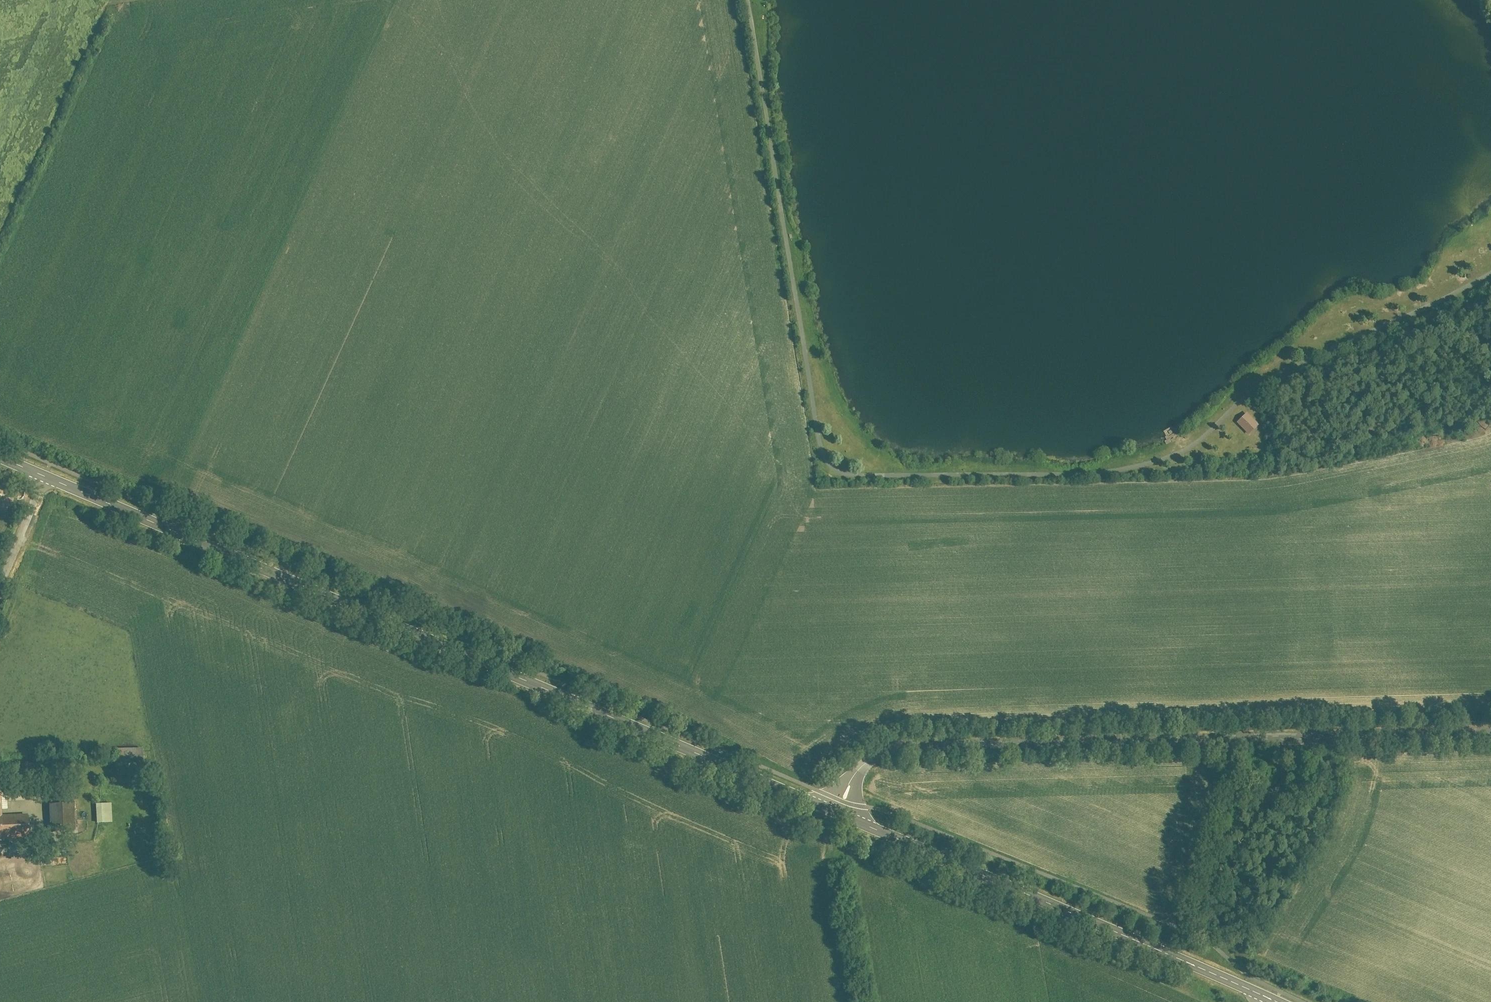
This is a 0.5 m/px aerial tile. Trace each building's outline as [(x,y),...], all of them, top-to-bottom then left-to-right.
[(1252,435),(1263,425),(1251,412),(1240,422),(1252,435)] [(143,747),(116,748),(116,763),(143,763),(143,747)] [(73,801),(49,803),(51,829),(75,827),(73,801)] [(110,802),(94,803),(94,820),(110,819),(110,802)] [(26,838),(24,817),(0,818),(0,841),(26,838)]
